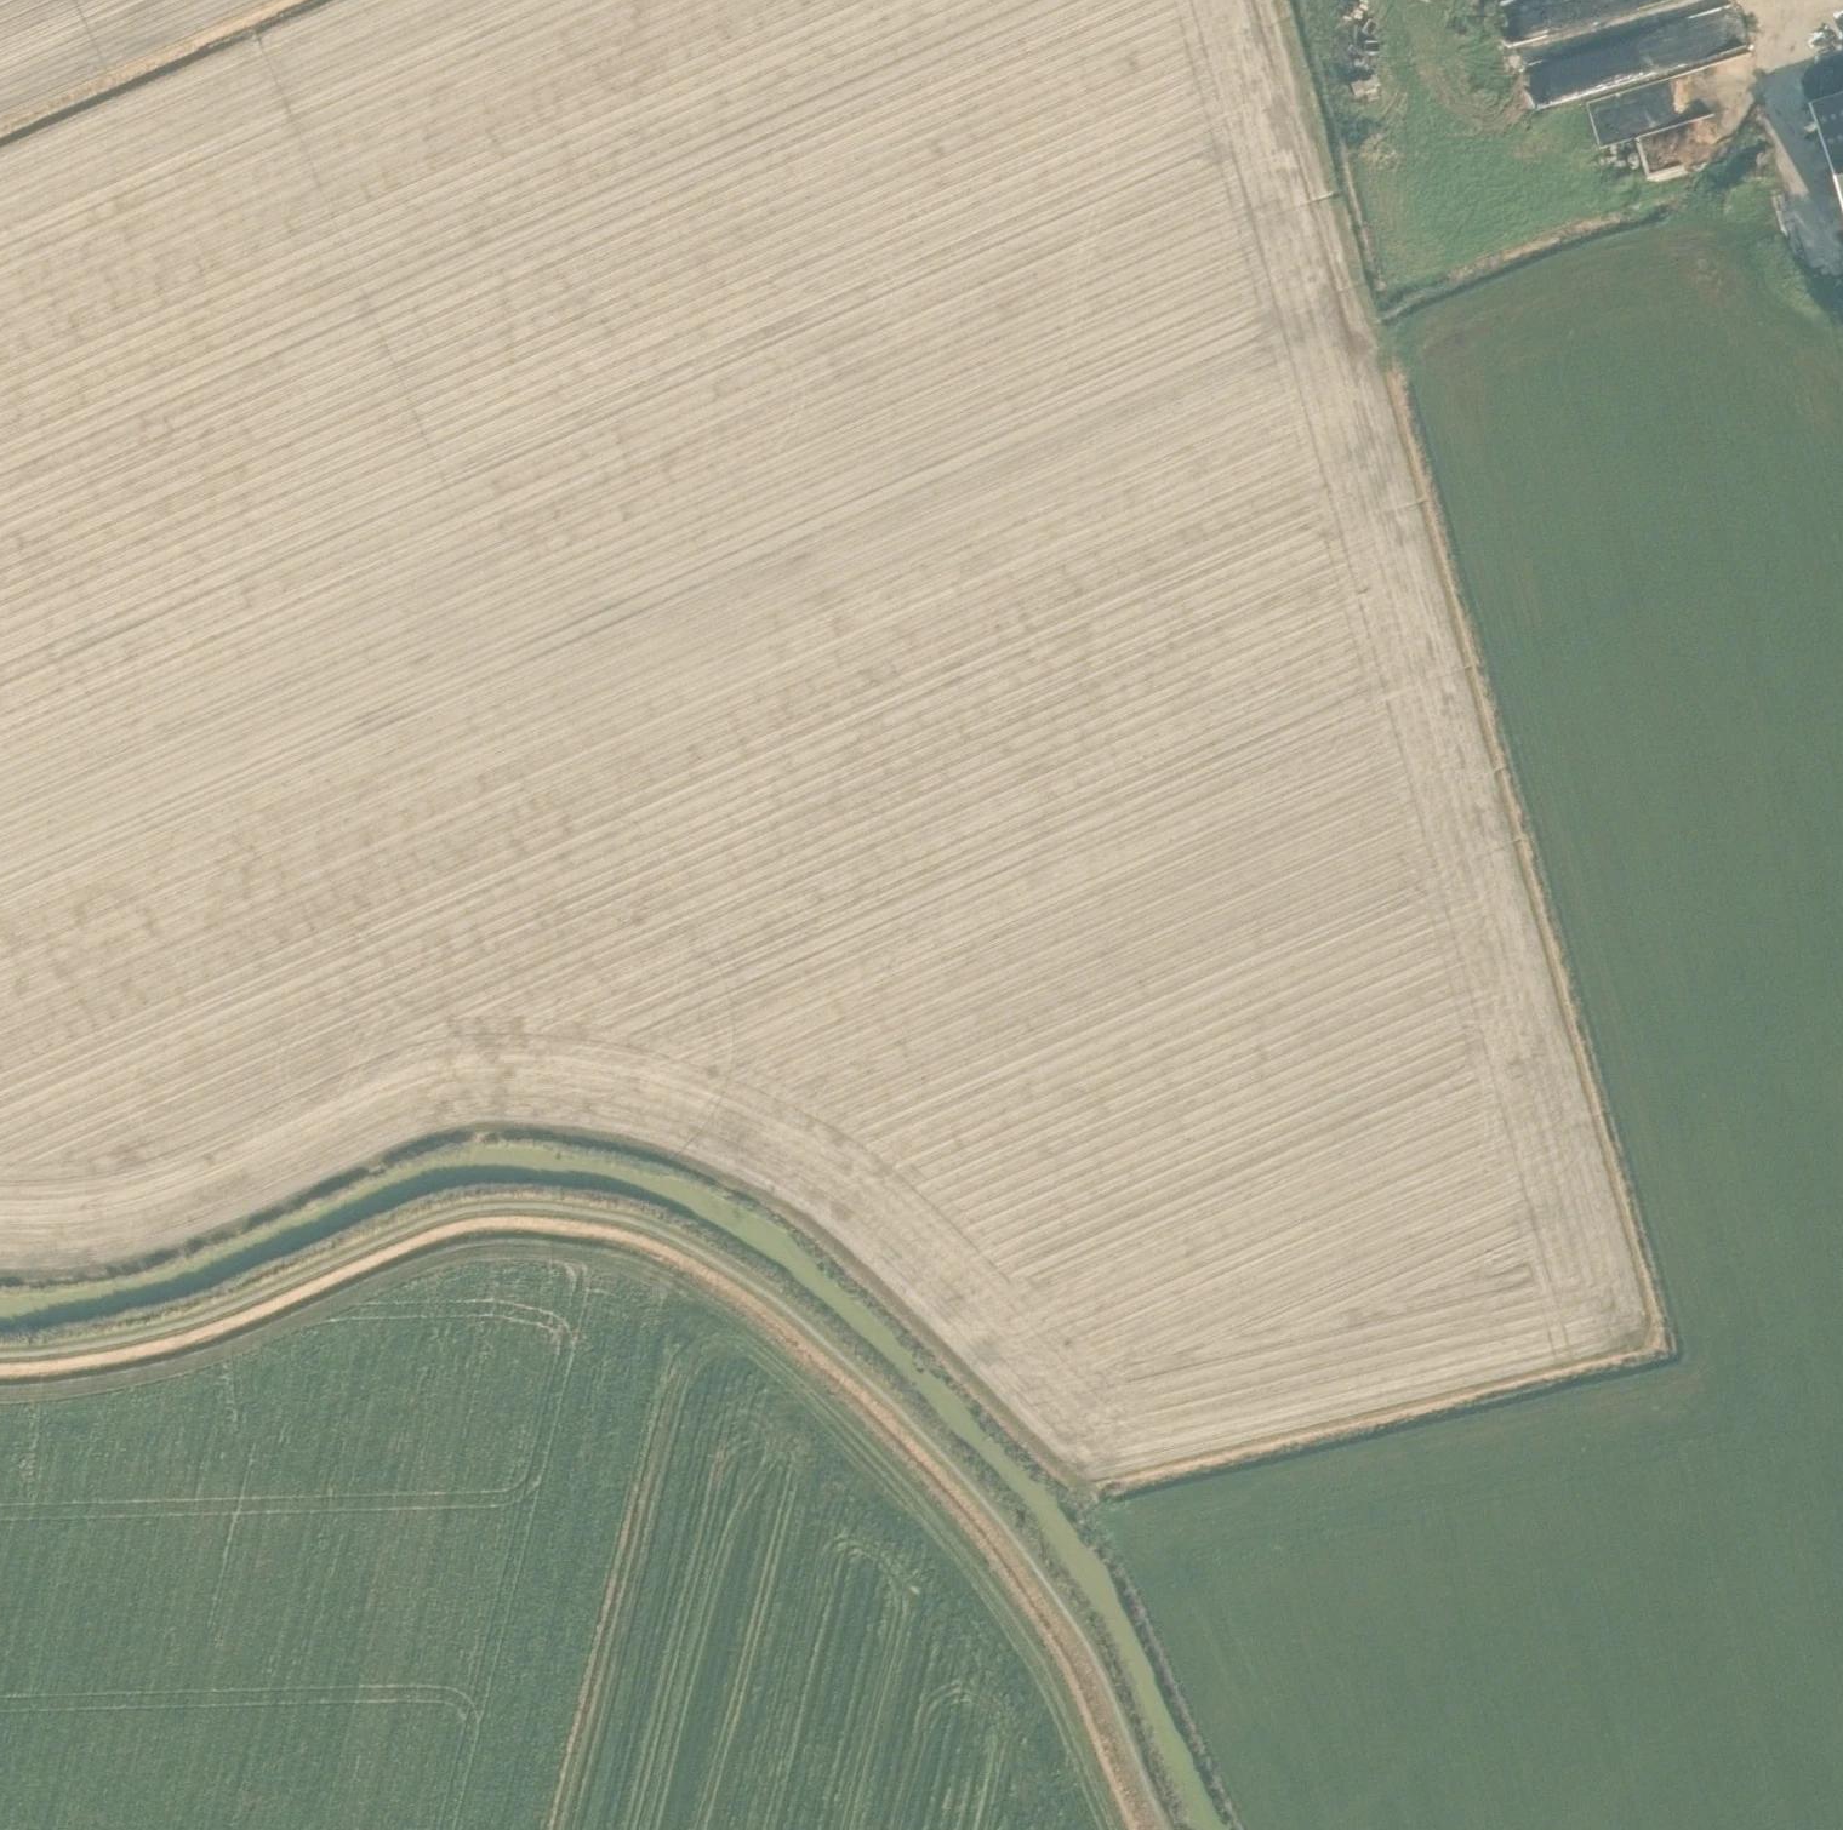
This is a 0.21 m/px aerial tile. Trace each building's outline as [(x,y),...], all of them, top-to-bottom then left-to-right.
[(1546,0),(1508,0),(1504,1),(1517,42),(1555,29),(1548,8),(1546,0)] [(1737,6),(1532,58),(1543,104),(1749,53),(1737,6)] [(1811,107),(1842,212),(1842,97),(1811,107)]
